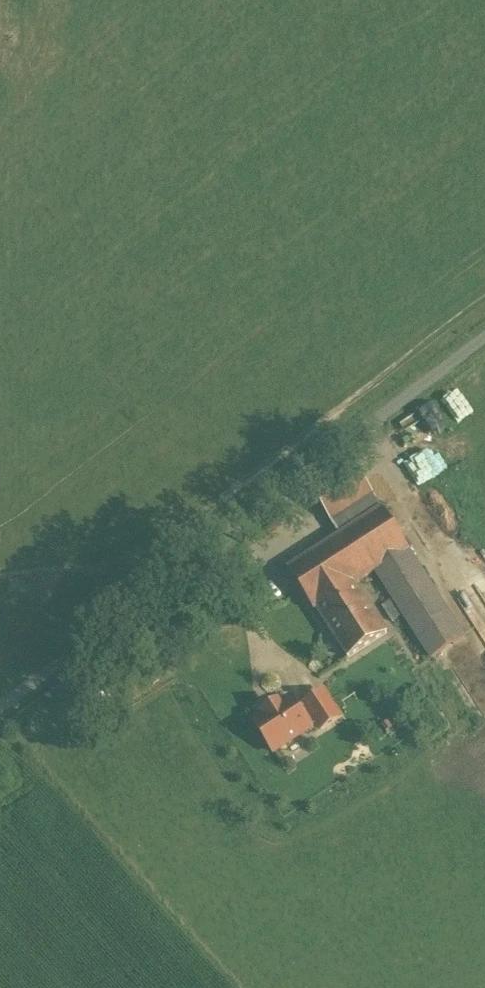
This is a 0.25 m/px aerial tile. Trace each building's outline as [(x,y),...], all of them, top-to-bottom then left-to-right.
[(412,414),(429,437),(446,426),(430,402),(412,414)] [(340,536),(382,509),(355,467),(313,494),(340,536)] [(317,610),(356,584),(376,572),(432,659),(465,638),(382,509),(340,536),(288,569),(315,611),(317,610)] [(387,633),(356,584),(317,610),(348,658),(387,633)] [(391,601),(382,606),(392,622),(401,617),(391,601)] [(321,729),(339,718),(323,694),(305,705),(306,706),(321,729)] [(254,722),(274,753),(311,729),(311,728),(299,710),(292,698),(279,706),(278,704),(264,712),(266,715),(254,722)] [(299,710),(311,728),(317,724),(306,706),(299,710)]
